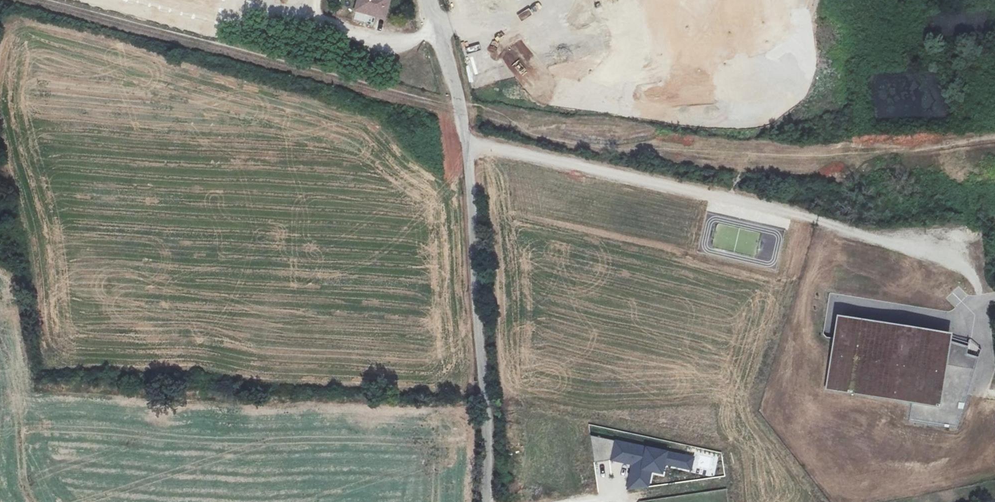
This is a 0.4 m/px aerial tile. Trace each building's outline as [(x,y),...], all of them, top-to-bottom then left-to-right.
[(951,333),(836,314),(825,388),(911,401),(909,422),(956,429),(975,357),(963,355),(965,347),(950,342),(951,333)] [(694,457),(616,441),(612,460),(633,464),(628,490),(648,486),(652,472),(662,474),(665,464),(691,470),(694,457)]
